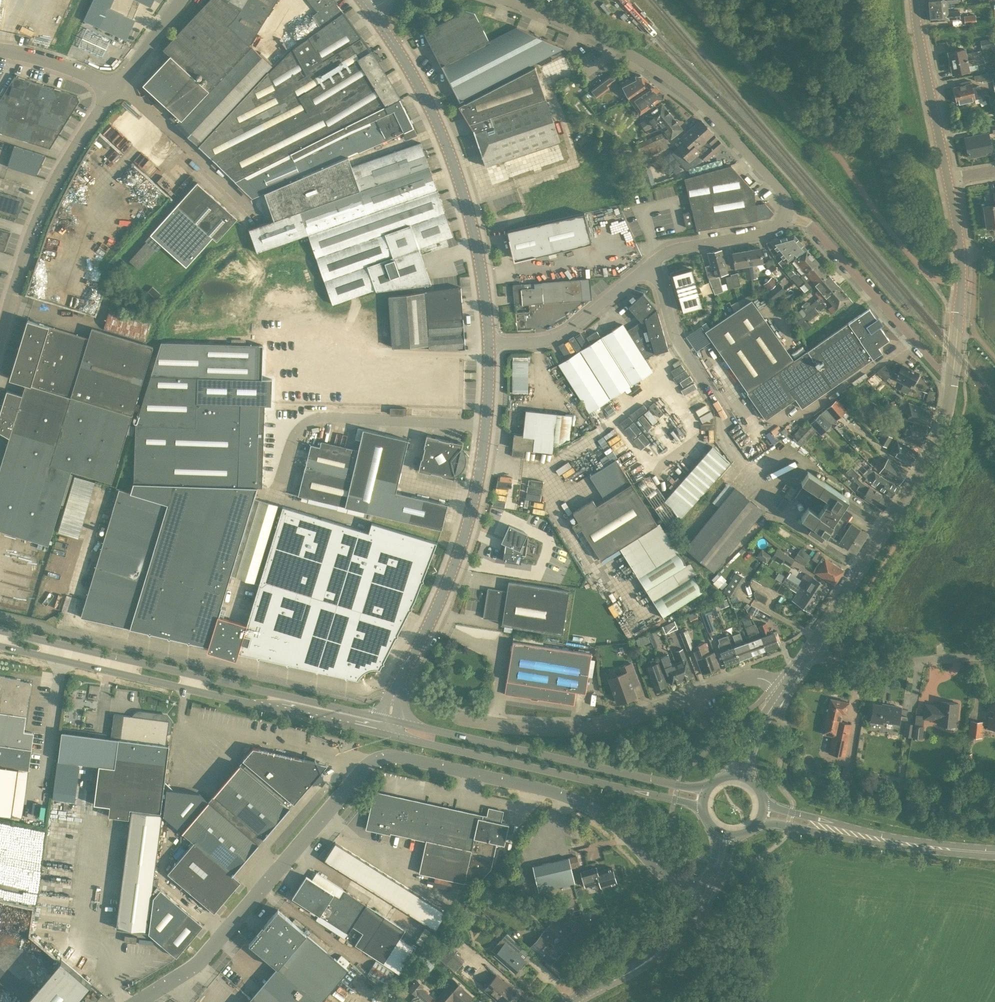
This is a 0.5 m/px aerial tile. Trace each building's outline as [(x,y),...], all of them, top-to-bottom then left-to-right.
[(91,4),(102,9),(106,0),(93,0),(91,4)] [(199,146),(274,67),(251,46),(250,44),(277,0),(209,0),(163,49),(171,55),(143,84),(174,112),(169,118),(176,124),(199,146)] [(324,27),(343,12),(337,4),(338,3),(335,0),(308,0),(317,12),(313,15),(324,27)] [(930,10),(947,8),(947,3),(958,2),(958,0),(929,0),(930,10)] [(89,8),(84,19),(124,38),(129,27),(89,8)] [(947,8),(930,10),(931,21),(960,18),(959,11),(948,12),(947,8)] [(489,42),(482,28),(474,13),(465,10),(424,32),(429,41),(460,101),(563,48),(517,27),(502,35),(489,42)] [(371,52),(343,12),(324,27),(323,27),(323,26),(294,46),(289,51),(274,67),(199,146),(252,198),(264,192),(281,185),(348,156),(414,127),(401,101),(376,59),(377,58),(374,52),(372,53),(371,52)] [(976,24),(975,15),(964,16),(964,25),(976,24)] [(508,25),(482,16),(487,25),(482,28),(489,42),(502,35),(499,29),(508,25)] [(114,39),(91,28),(82,47),(106,57),(114,39)] [(980,40),(981,49),(994,46),(993,38),(980,40)] [(948,52),(951,63),(983,56),(982,51),(965,54),(964,49),(948,52)] [(983,56),(951,63),(953,74),(968,71),(967,66),(984,63),(983,56)] [(474,130),(492,184),(501,181),(502,182),(566,161),(535,67),(465,103),(464,102),(458,106),(473,130),(474,130)] [(975,81),(982,81),(982,83),(993,81),(994,93),(994,73),(974,75),(975,81)] [(615,78),(611,74),(590,89),(596,97),(608,87),(606,84),(615,78)] [(641,75),(635,75),(621,83),(629,99),(640,113),(663,98),(663,92),(654,86),(649,82),(641,75)] [(79,101),(77,95),(15,76),(0,99),(0,132),(50,148),(79,101)] [(955,96),(953,99),(954,102),(957,103),(974,99),(982,98),(980,85),(971,87),(969,80),(958,83),(959,86),(953,88),(955,96)] [(657,130),(660,127),(673,117),(662,103),(646,115),(648,117),(640,123),(646,130),(653,125),(657,130)] [(673,117),(660,127),(669,139),(682,129),(673,117)] [(687,170),(706,159),(713,153),(719,148),(722,145),(700,120),(675,143),(678,147),(678,148),(672,153),(687,170)] [(403,133),(406,139),(417,135),(414,128),(403,133)] [(661,133),(635,144),(641,155),(650,151),(652,155),(669,146),(661,133)] [(992,153),(988,133),(964,138),(968,158),(992,153)] [(281,185),(264,192),(274,220),(249,229),(257,252),(308,234),(332,304),(376,289),(376,290),(431,284),(420,253),(448,244),(446,238),(453,235),(426,157),(428,156),(426,150),(423,150),(421,142),(352,166),(348,156),(281,185)] [(8,167),(37,176),(46,156),(15,146),(8,167)] [(640,158),(628,160),(629,170),(642,168),(640,158)] [(757,219),(768,218),(774,213),(765,203),(755,204),(752,189),(731,165),(684,178),(697,230),(757,220),(757,219)] [(650,175),(620,184),(622,192),(653,183),(650,175)] [(217,241),(237,218),(197,183),(145,241),(146,242),(129,260),(139,269),(155,250),(157,252),(163,245),(186,266),(212,237),(217,241)] [(17,218),(24,199),(0,192),(0,213),(17,218)] [(994,230),(994,192),(993,192),(994,205),(984,206),(987,227),(994,226),(994,230)] [(692,226),(689,211),(682,213),(686,227),(692,226)] [(507,231),(510,241),(511,241),(515,258),(533,254),(533,256),(591,243),(584,213),(507,231)] [(4,252),(10,232),(0,228),(0,250),(4,252)] [(773,246),(778,252),(789,244),(794,249),(801,243),(794,235),(769,241),(766,242),(769,250),(773,246)] [(451,245),(458,244),(457,236),(449,238),(451,245)] [(794,259),(795,260),(807,250),(801,243),(794,249),(789,244),(778,252),(783,258),(778,262),(782,268),(794,258),(795,258),(794,259)] [(760,248),(745,250),(751,279),(756,278),(755,269),(754,269),(753,264),(762,262),(760,248)] [(721,249),(708,253),(712,268),(713,267),(715,276),(727,273),(721,249)] [(751,279),(745,250),(732,253),(735,267),(742,266),(743,271),(745,271),(746,280),(751,279)] [(807,250),(795,260),(806,273),(818,263),(807,250)] [(771,272),(771,271),(773,274),(777,271),(776,268),(770,259),(765,262),(771,272)] [(815,284),(816,285),(828,274),(818,263),(806,273),(802,277),(795,282),(798,285),(804,280),(805,282),(804,283),(809,289),(815,284)] [(691,269),(672,274),(682,311),(701,306),(691,269)] [(787,274),(795,282),(802,277),(797,272),(795,273),(792,270),(787,274)] [(731,274),(733,282),(734,287),(740,285),(737,272),(731,274)] [(819,297),(813,302),(816,306),(822,302),(827,297),(839,287),(828,274),(816,285),(819,289),(815,293),(819,297)] [(708,279),(714,294),(723,291),(719,276),(708,279)] [(731,277),(726,278),(728,289),(734,287),(733,282),(731,277)] [(777,283),(771,277),(763,284),(769,290),(777,283)] [(591,299),(589,279),(513,284),(515,305),(591,299)] [(767,293),(773,300),(785,290),(779,283),(767,293)] [(148,291),(153,296),(158,291),(152,286),(148,291)] [(461,287),(389,297),(392,347),(429,344),(429,349),(454,350),(465,349),(461,287)] [(626,331),(622,324),(559,364),(588,411),(652,371),(644,359),(654,353),(668,349),(656,308),(643,293),(636,300),(634,297),(631,301),(632,303),(628,307),(641,322),(626,331)] [(879,326),(867,309),(860,314),(793,359),(751,300),(755,297),(753,293),(738,301),(731,305),(734,311),(709,328),(705,330),(705,331),(747,392),(747,393),(765,419),(795,398),(801,408),(881,352),(878,347),(889,339),(879,326)] [(815,308),(797,324),(794,326),(797,329),(799,327),(803,332),(811,325),(808,321),(819,312),(815,308)] [(802,308),(795,314),(799,320),(806,314),(802,309),(802,308)] [(104,328),(146,340),(151,322),(110,309),(104,328)] [(11,378),(26,383),(132,415),(153,347),(92,328),(89,338),(29,320),(11,378)] [(140,395),(135,412),(139,413),(136,425),(198,427),(199,412),(221,413),(221,402),(265,403),(265,405),(271,405),(272,379),(262,378),(263,345),(161,342),(156,358),(153,369),(145,396),(140,395)] [(514,356),(514,392),(530,392),(530,356),(514,356)] [(877,371),(874,374),(882,380),(884,379),(886,380),(894,371),(897,373),(894,379),(904,384),(905,381),(912,384),(918,373),(902,365),(901,367),(895,364),(891,370),(885,365),(877,371)] [(882,380),(874,374),(870,377),(877,385),(882,380)] [(870,385),(866,379),(853,389),(860,397),(867,391),(865,389),(870,385)] [(688,386),(697,409),(708,404),(698,381),(688,386)] [(26,383),(22,395),(7,390),(0,413),(0,432),(10,437),(0,469),(0,530),(49,544),(71,470),(112,482),(132,415),(26,383)] [(837,399),(832,403),(843,413),(846,410),(837,399)] [(198,427),(136,425),(134,483),(131,492),(116,488),(112,500),(116,501),(81,617),(130,628),(130,627),(210,645),(246,527),(257,487),(262,487),(265,403),(221,402),(221,413),(199,412),(198,427)] [(913,421),(912,423),(927,428),(933,412),(906,402),(903,411),(909,413),(907,418),(913,421)] [(832,403),(818,416),(825,422),(827,420),(831,424),(843,413),(832,403)] [(514,434),(512,448),(542,451),(553,452),(554,445),(568,439),(571,414),(547,412),(527,410),(524,435),(514,434)] [(807,421),(805,423),(815,432),(816,430),(825,422),(818,416),(809,423),(807,421)] [(815,432),(805,423),(792,435),(802,445),(815,432)] [(927,428),(912,423),(912,425),(906,423),(901,437),(920,445),(927,428)] [(352,478),(345,506),(442,529),(448,504),(396,491),(408,439),(363,429),(357,455),(312,444),(307,467),(352,478)] [(884,432),(879,442),(887,447),(892,437),(884,432)] [(461,449),(462,443),(427,434),(418,470),(454,478),(455,472),(458,470),(463,462),(462,452),(461,449)] [(917,452),(897,440),(889,453),(910,465),(917,452)] [(637,484),(666,525),(678,516),(680,519),(730,462),(712,446),(665,498),(650,475),(637,484)] [(511,456),(524,457),(524,450),(512,449),(511,456)] [(569,476),(583,467),(575,456),(562,465),(569,476)] [(601,559),(619,547),(657,523),(616,459),(590,476),(605,500),(596,505),(593,499),(573,512),(578,521),(572,525),(576,532),(581,528),(601,559)] [(880,472),(899,484),(907,471),(888,459),(880,472)] [(860,475),(850,466),(850,467),(848,464),(842,469),(858,485),(856,489),(864,494),(863,496),(883,509),(890,498),(865,482),(866,481),(859,477),(860,475)] [(851,466),(850,466),(860,475),(859,477),(866,481),(891,497),(898,486),(875,471),(874,472),(870,469),(866,476),(864,478),(851,466)] [(300,496),(345,506),(352,478),(307,467),(300,496)] [(836,533),(843,537),(848,529),(844,527),(853,513),(843,506),(848,498),(807,470),(801,480),(804,483),(795,497),(808,505),(801,516),(812,524),(808,531),(821,540),(826,533),(833,538),(836,533)] [(712,503),(708,508),(714,513),(685,548),(714,571),(763,510),(735,487),(733,488),(725,482),(710,501),(712,503)] [(784,496),(790,500),(797,489),(791,485),(784,496)] [(777,507),(782,511),(789,501),(783,497),(777,507)] [(373,668),(375,668),(378,668),(380,668),(382,663),(384,663),(383,661),(396,636),(398,636),(397,633),(409,609),(412,608),(411,606),(415,599),(421,581),(423,580),(423,578),(437,542),(371,523),(369,532),(285,506),(238,652),(257,656),(258,658),(260,657),(286,663),(287,665),(289,664),(315,669),(317,671),(318,670),(345,676),(346,678),(348,677),(357,679),(358,678),(359,677),(360,675),(360,674),(361,673),(363,672),(365,670),(366,670),(368,669),(369,669),(370,668),(371,668),(373,668)] [(657,523),(619,547),(664,617),(704,592),(675,548),(673,549),(657,523)] [(848,529),(843,537),(840,542),(855,552),(867,533),(852,523),(848,529)] [(531,545),(529,557),(553,562),(554,555),(551,555),(555,533),(551,532),(552,526),(540,524),(539,531),(535,531),(532,545),(531,545)] [(521,544),(523,532),(507,529),(503,560),(520,563),(521,555),(525,555),(527,545),(521,544)] [(780,563),(782,561),(789,566),(794,559),(777,548),(771,557),(780,563)] [(794,558),(804,565),(810,555),(801,548),(794,558)] [(825,556),(816,551),(812,558),(818,562),(813,571),(835,584),(844,569),(824,557),(825,556)] [(534,575),(537,562),(526,560),(524,573),(534,575)] [(736,572),(723,592),(732,598),(745,578),(736,572)] [(786,576),(785,577),(805,590),(807,587),(813,591),(811,594),(818,599),(826,586),(806,573),(801,580),(790,572),(787,577),(786,576)] [(722,587),(728,580),(720,574),(714,581),(722,587)] [(805,590),(785,577),(782,582),(797,592),(792,599),(810,611),(818,599),(811,594),(813,591),(807,587),(805,590)] [(483,617),(502,620),(501,625),(562,634),(569,591),(508,581),(507,591),(487,588),(483,617)] [(709,614),(715,612),(713,605),(700,611),(708,632),(715,630),(709,614)] [(746,609),(749,613),(761,619),(761,618),(767,622),(771,616),(765,612),(751,605),(746,609)] [(747,642),(746,642),(751,654),(765,649),(766,650),(767,651),(768,650),(762,635),(759,631),(758,631),(755,623),(751,624),(749,618),(742,620),(748,636),(745,637),(747,642)] [(677,628),(674,620),(662,626),(665,633),(677,628)] [(760,630),(759,631),(762,635),(768,650),(772,649),(772,647),(772,646),(778,644),(774,632),(770,633),(766,622),(758,625),(760,630)] [(696,658),(702,673),(719,666),(714,652),(710,653),(705,641),(693,645),(687,629),(679,632),(686,650),(691,648),(695,659),(696,658)] [(651,640),(653,647),(660,644),(655,631),(648,633),(648,634),(649,634),(651,640)] [(737,646),(734,647),(738,659),(751,654),(746,642),(744,643),(740,632),(732,635),(737,646)] [(647,635),(642,637),(644,643),(650,641),(647,635)] [(738,659),(734,647),(732,648),(727,635),(718,639),(719,642),(718,645),(721,652),(725,664),(731,662),(732,663),(733,663),(738,662),(739,660),(738,659)] [(504,694),(530,698),(530,699),(538,700),(538,699),(574,705),(576,691),(585,692),(591,653),(513,641),(504,694)] [(679,661),(676,662),(682,680),(693,676),(683,649),(676,651),(679,661)] [(682,680),(676,662),(672,664),(668,654),(661,657),(671,684),(682,680)] [(647,662),(649,666),(646,667),(654,689),(667,684),(659,662),(656,663),(654,659),(647,662)] [(631,683),(638,680),(632,663),(620,667),(623,674),(609,679),(617,702),(636,695),(631,683)] [(21,679),(5,677),(5,676),(0,675),(0,766),(29,770),(32,749),(34,733),(24,731),(29,694),(30,695),(32,685),(31,684),(31,682),(20,681),(21,679)] [(831,698),(826,718),(823,734),(832,736),(829,753),(844,756),(851,724),(841,722),(843,713),(847,714),(849,702),(831,698)] [(939,705),(925,704),(924,718),(938,720),(937,724),(946,725),(946,720),(956,721),(958,703),(939,701),(939,705)] [(888,704),(888,706),(874,703),(871,721),(882,723),(882,720),(898,723),(901,706),(888,704)] [(114,712),(111,736),(120,738),(120,740),(118,739),(115,767),(103,766),(98,804),(110,806),(109,815),(128,818),(129,808),(161,812),(169,746),(166,746),(168,732),(169,732),(171,720),(166,714),(142,711),(141,717),(114,712)] [(970,720),(968,736),(982,737),(983,721),(970,720)] [(914,725),(913,737),(922,738),(924,726),(914,725)] [(254,748),(242,761),(292,804),(327,763),(254,748)] [(182,831),(194,841),(233,874),(292,804),(242,761),(182,831)] [(375,794),(367,828),(426,841),(419,873),(476,885),(491,869),(496,843),(504,844),(509,824),(375,794)] [(131,811),(117,927),(147,931),(162,815),(131,811)] [(233,874),(194,841),(168,872),(214,912),(222,903),(233,890),(241,881),(233,874)] [(324,859),(435,929),(446,912),(335,842),(324,859)] [(575,883),(571,867),(578,865),(576,856),(560,859),(532,865),(537,886),(534,886),(535,892),(538,891),(538,892),(575,883)] [(612,867),(597,871),(596,866),(580,871),(585,887),(600,883),(601,887),(616,882),(612,867)] [(396,923),(345,891),(316,872),(312,879),(306,875),(292,897),(319,914),(316,919),(344,938),(347,933),(348,933),(353,926),(363,932),(355,944),(383,962),(405,929),(396,923)] [(507,884),(517,882),(515,872),(505,874),(507,884)] [(153,897),(149,933),(176,956),(194,935),(203,925),(160,889),(153,897)] [(37,907),(0,899),(0,946),(14,950),(18,932),(5,933),(3,919),(13,918),(30,940),(37,907)] [(337,959),(302,929),(292,921),(278,909),(249,943),(278,968),(284,973),(259,1001),(321,1001),(349,969),(346,966),(337,959)] [(540,935),(542,936),(532,947),(550,962),(560,951),(552,944),(556,940),(558,941),(567,931),(553,919),(540,935)] [(515,951),(520,945),(506,933),(501,939),(505,943),(495,955),(514,972),(525,960),(515,951)] [(124,941),(136,943),(137,936),(125,934),(124,941)] [(415,947),(400,937),(384,963),(399,973),(415,947)] [(436,956),(454,971),(464,960),(446,944),(436,956)] [(61,961),(28,1001),(75,1001),(90,984),(61,961)] [(394,972),(376,961),(368,973),(387,984),(394,972)] [(484,989),(500,1001),(504,1001),(514,990),(496,975),(484,989)] [(412,1001),(424,1001),(425,1001),(428,1001),(433,997),(422,988),(424,985),(416,979),(408,989),(415,995),(410,1000),(412,1001)] [(463,987),(454,979),(436,999),(439,1001),(450,1001),(453,998),(457,1001),(467,1001),(472,997),(462,988),(463,987)]
